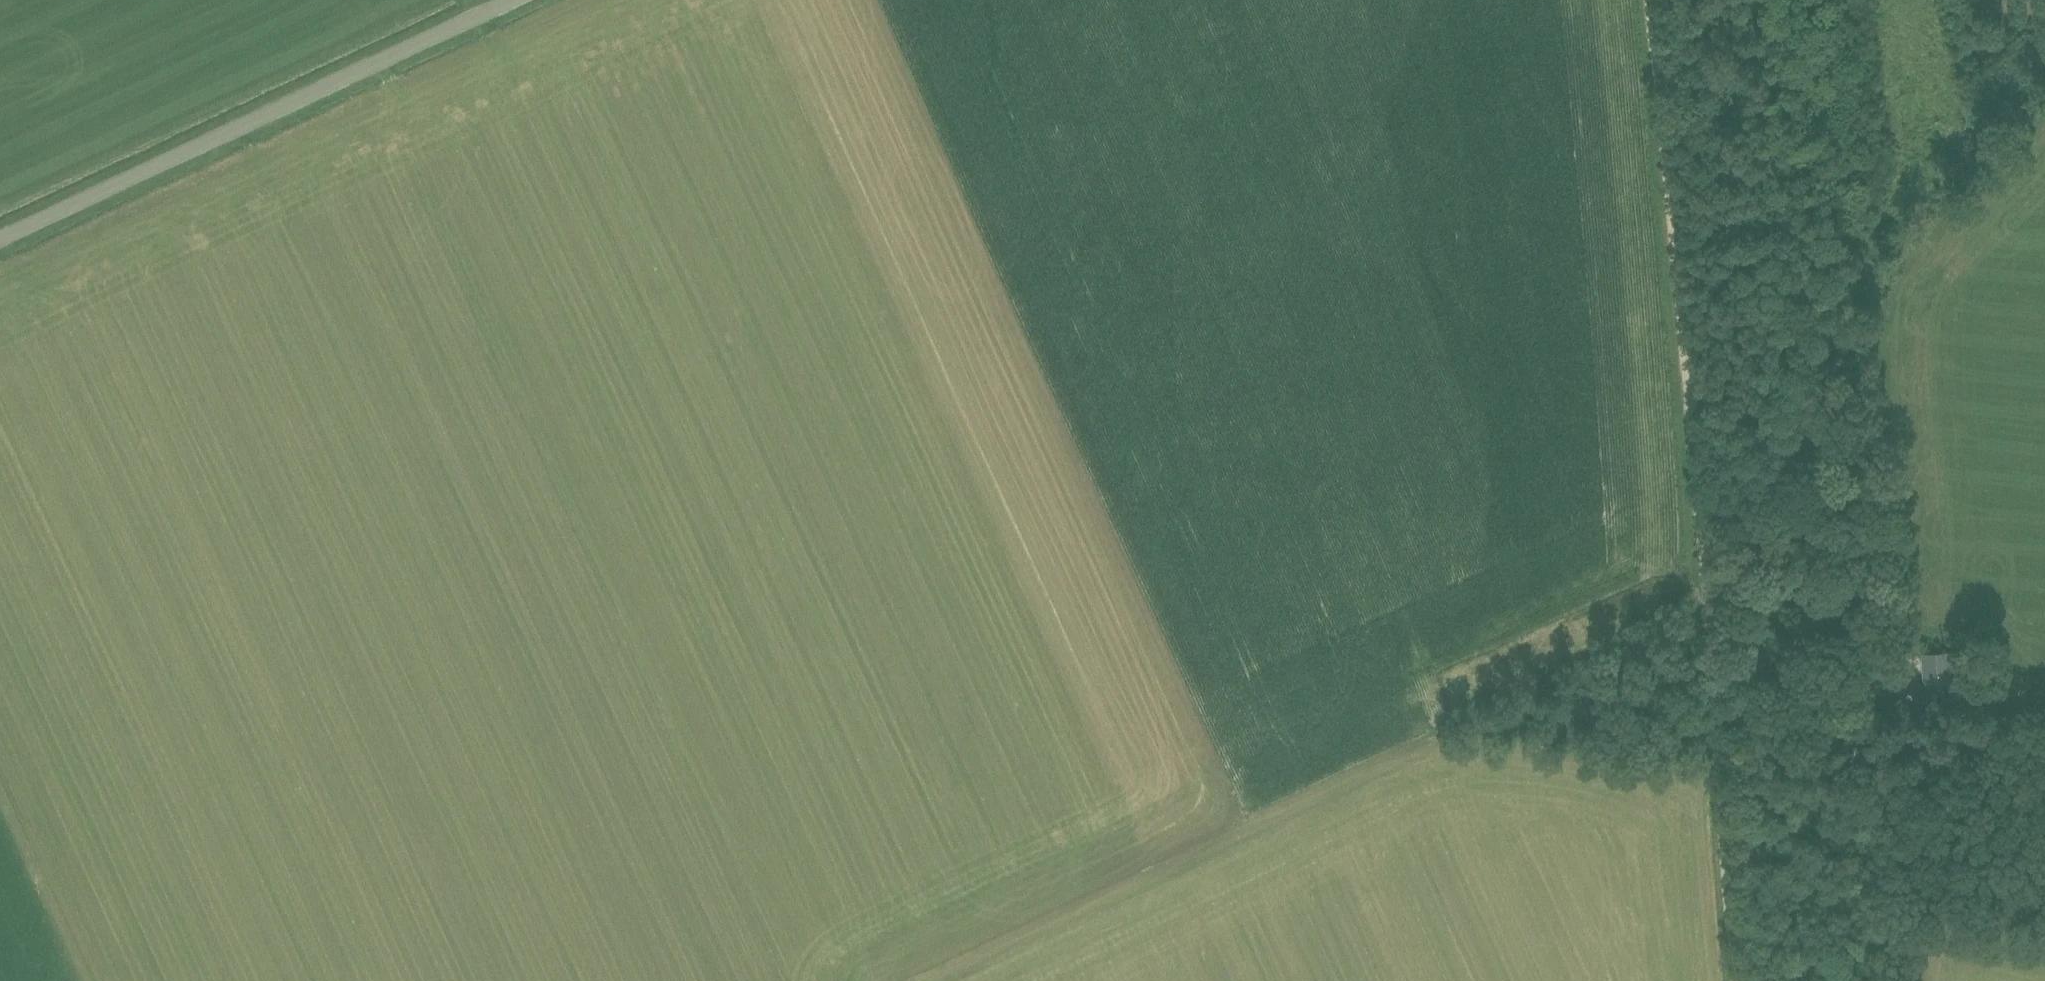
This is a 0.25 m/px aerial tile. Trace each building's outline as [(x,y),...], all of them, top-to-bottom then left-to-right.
[(1951,668),(1960,667),(1959,652),(1923,655),(1925,687),(1952,685),(1951,668)] [(1968,725),(1969,711),(1960,710),(1959,724),(1968,725)]
